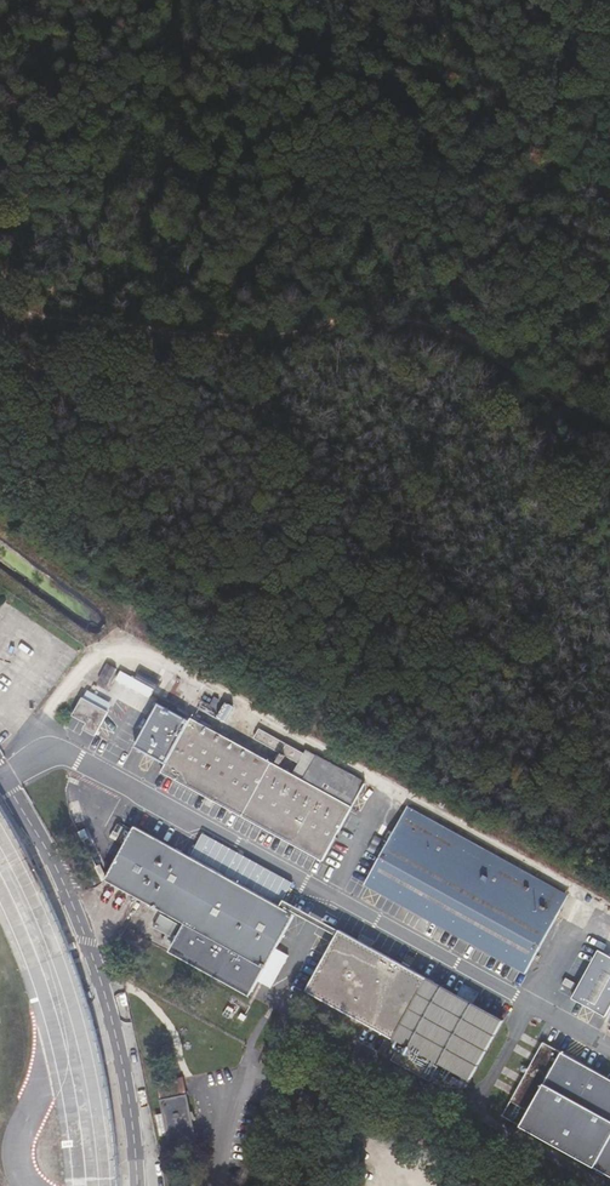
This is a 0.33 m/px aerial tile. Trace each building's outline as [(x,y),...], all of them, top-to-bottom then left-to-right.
[(99,680),(108,685),(117,668),(108,663),(99,680)] [(119,669),(115,678),(131,687),(135,678),(119,669)] [(138,679),(134,688),(149,697),(154,688),(138,679)] [(84,728),(95,735),(109,712),(83,697),(73,715),(87,723),(84,728)] [(306,779),(192,717),(190,720),(160,703),(135,749),(165,765),(162,772),(323,861),(365,783),(318,757),(306,779)] [(234,711),(226,707),(218,721),(227,726),(234,711)] [(286,754),(299,763),(305,753),(260,728),(254,738),(282,752),(277,761),(281,764),(286,754)] [(408,806),(365,884),(526,973),(569,896),(408,806)] [(135,826),(105,880),(165,913),(155,930),(175,941),(169,951),(250,996),(265,968),(295,914),(285,909),(280,907),(284,900),(293,884),(204,835),(192,857),(135,826)] [(337,935),(339,930),(284,900),(280,907),(285,909),(286,907),(337,935)] [(337,935),(306,991),(396,1040),(400,1042),(440,1064),(466,1078),(470,1080),(503,1020),(473,1003),(457,994),(371,946),(358,939),(340,929),(339,930),(337,935)] [(361,934),(358,939),(371,946),(374,941),(361,934)] [(572,998),(606,1017),(609,1009),(609,956),(599,949),(572,998)] [(463,984),(457,994),(473,1003),(479,993),(463,984)] [(529,1111),(517,1131),(609,1183),(609,1079),(543,1042),(510,1101),(529,1111)] [(430,1081),(437,1070),(397,1048),(391,1060),(430,1081)] [(437,1070),(463,1084),(466,1078),(440,1064),(437,1070)] [(168,1134),(170,1146),(196,1140),(191,1119),(196,1118),(193,1110),(190,1111),(186,1094),(185,1094),(182,1077),(157,1082),(164,1113),(156,1115),(160,1135),(168,1134)] [(201,1177),(173,1177),(173,1185),(201,1185),(201,1177)]
